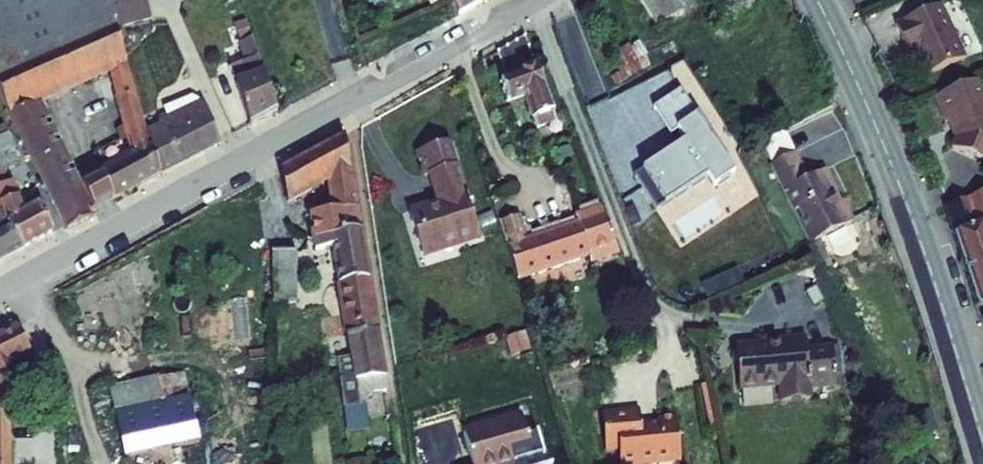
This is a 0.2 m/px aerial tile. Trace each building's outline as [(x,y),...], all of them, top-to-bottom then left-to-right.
[(0,73),(0,97),(10,117),(66,230),(91,218),(88,212),(94,209),(85,186),(78,189),(57,146),(64,143),(59,134),(53,137),(37,104),(53,96),(35,58),(54,49),(72,88),(111,71),(125,65),(118,42),(117,39),(115,31),(114,28),(112,22),(115,21),(110,5),(109,0),(0,0),(0,73)] [(110,5),(115,21),(112,22),(114,28),(152,19),(147,0),(130,0),(110,5)] [(480,0),(450,0),(459,16),(482,3),(480,0)] [(683,13),(675,1),(674,0),(639,0),(657,29),(683,13)] [(683,13),(696,4),(694,0),(695,0),(676,0),(675,1),(683,13)] [(932,0),(886,21),(899,50),(905,48),(916,72),(956,54),(932,0)] [(236,27),(241,41),(251,38),(246,24),(236,27)] [(537,128),(556,121),(525,35),(497,51),(507,79),(501,81),(508,101),(525,95),(537,128)] [(236,85),(250,127),(278,113),(253,39),(239,44),(245,62),(232,67),(238,84),(236,85)] [(638,46),(632,50),(639,61),(645,58),(638,46)] [(632,50),(630,47),(611,59),(619,73),(639,61),(632,50)] [(35,58),(53,96),(72,88),(54,49),(35,58)] [(651,66),(645,58),(639,61),(619,73),(610,78),(616,86),(651,66)] [(133,90),(125,65),(111,71),(119,96),(133,90)] [(925,93),(935,119),(938,118),(945,135),(941,143),(943,146),(979,162),(982,154),(982,116),(968,77),(925,93)] [(740,172),(681,85),(655,102),(683,144),(636,175),(658,209),(708,175),(716,188),(740,172)] [(103,176),(114,198),(160,173),(152,147),(150,147),(147,136),(133,90),(119,96),(137,153),(102,173),(103,176)] [(219,143),(204,104),(201,106),(199,101),(192,97),(163,109),(168,119),(159,123),(162,129),(147,136),(150,147),(152,147),(160,173),(219,143)] [(3,169),(19,163),(8,135),(0,138),(0,170),(3,169)] [(330,181),(334,212),(313,215),(315,239),(361,231),(345,136),(280,170),(289,203),(330,181)] [(450,150),(447,142),(416,153),(424,177),(429,175),(438,202),(408,212),(422,252),(456,241),(458,245),(480,238),(456,165),(452,167),(447,151),(450,150)] [(569,149),(556,153),(559,162),(572,157),(569,149)] [(456,165),(450,150),(447,151),(452,167),(456,165)] [(834,190),(824,170),(808,178),(795,151),(771,163),(811,243),(815,241),(829,269),(834,267),(820,238),(853,222),(842,201),(837,203),(831,191),(834,190)] [(114,198),(103,176),(85,186),(94,209),(114,198)] [(7,225),(21,251),(53,233),(40,206),(25,215),(12,182),(0,187),(0,205),(7,225)] [(936,203),(969,302),(982,297),(982,187),(936,203)] [(0,205),(0,262),(21,251),(7,225),(0,205)] [(618,255),(601,209),(576,217),(578,225),(527,242),(519,220),(500,227),(518,280),(589,256),(592,263),(618,255)] [(333,248),(347,335),(378,329),(361,231),(315,239),(316,250),(333,248)] [(273,303),(296,302),(296,250),(272,252),(273,303)] [(798,277),(813,280),(815,269),(801,266),(798,277)] [(974,320),(982,348),(982,317),(974,320)] [(9,407),(27,396),(9,363),(31,351),(19,328),(0,338),(0,463),(10,463),(9,407)] [(386,377),(378,329),(347,335),(351,358),(337,360),(346,430),(369,427),(367,407),(365,407),(373,393),(386,391),(386,377)] [(530,348),(525,334),(507,340),(511,354),(530,348)] [(780,387),(781,404),(810,402),(809,391),(836,389),(833,349),(806,351),(805,341),(792,342),(792,345),(780,346),(779,343),(736,347),(739,385),(757,384),(758,389),(780,387)] [(839,348),(833,349),(836,389),(842,389),(839,348)] [(115,415),(188,399),(182,373),(110,389),(115,415)] [(190,399),(188,399),(115,415),(125,459),(199,443),(190,399)] [(677,417),(658,419),(658,422),(648,423),(648,428),(641,428),(639,409),(602,412),(606,452),(619,451),(620,463),(670,463),(680,463),(677,417)] [(522,417),(464,433),(472,463),(513,463),(533,458),(522,417)]
